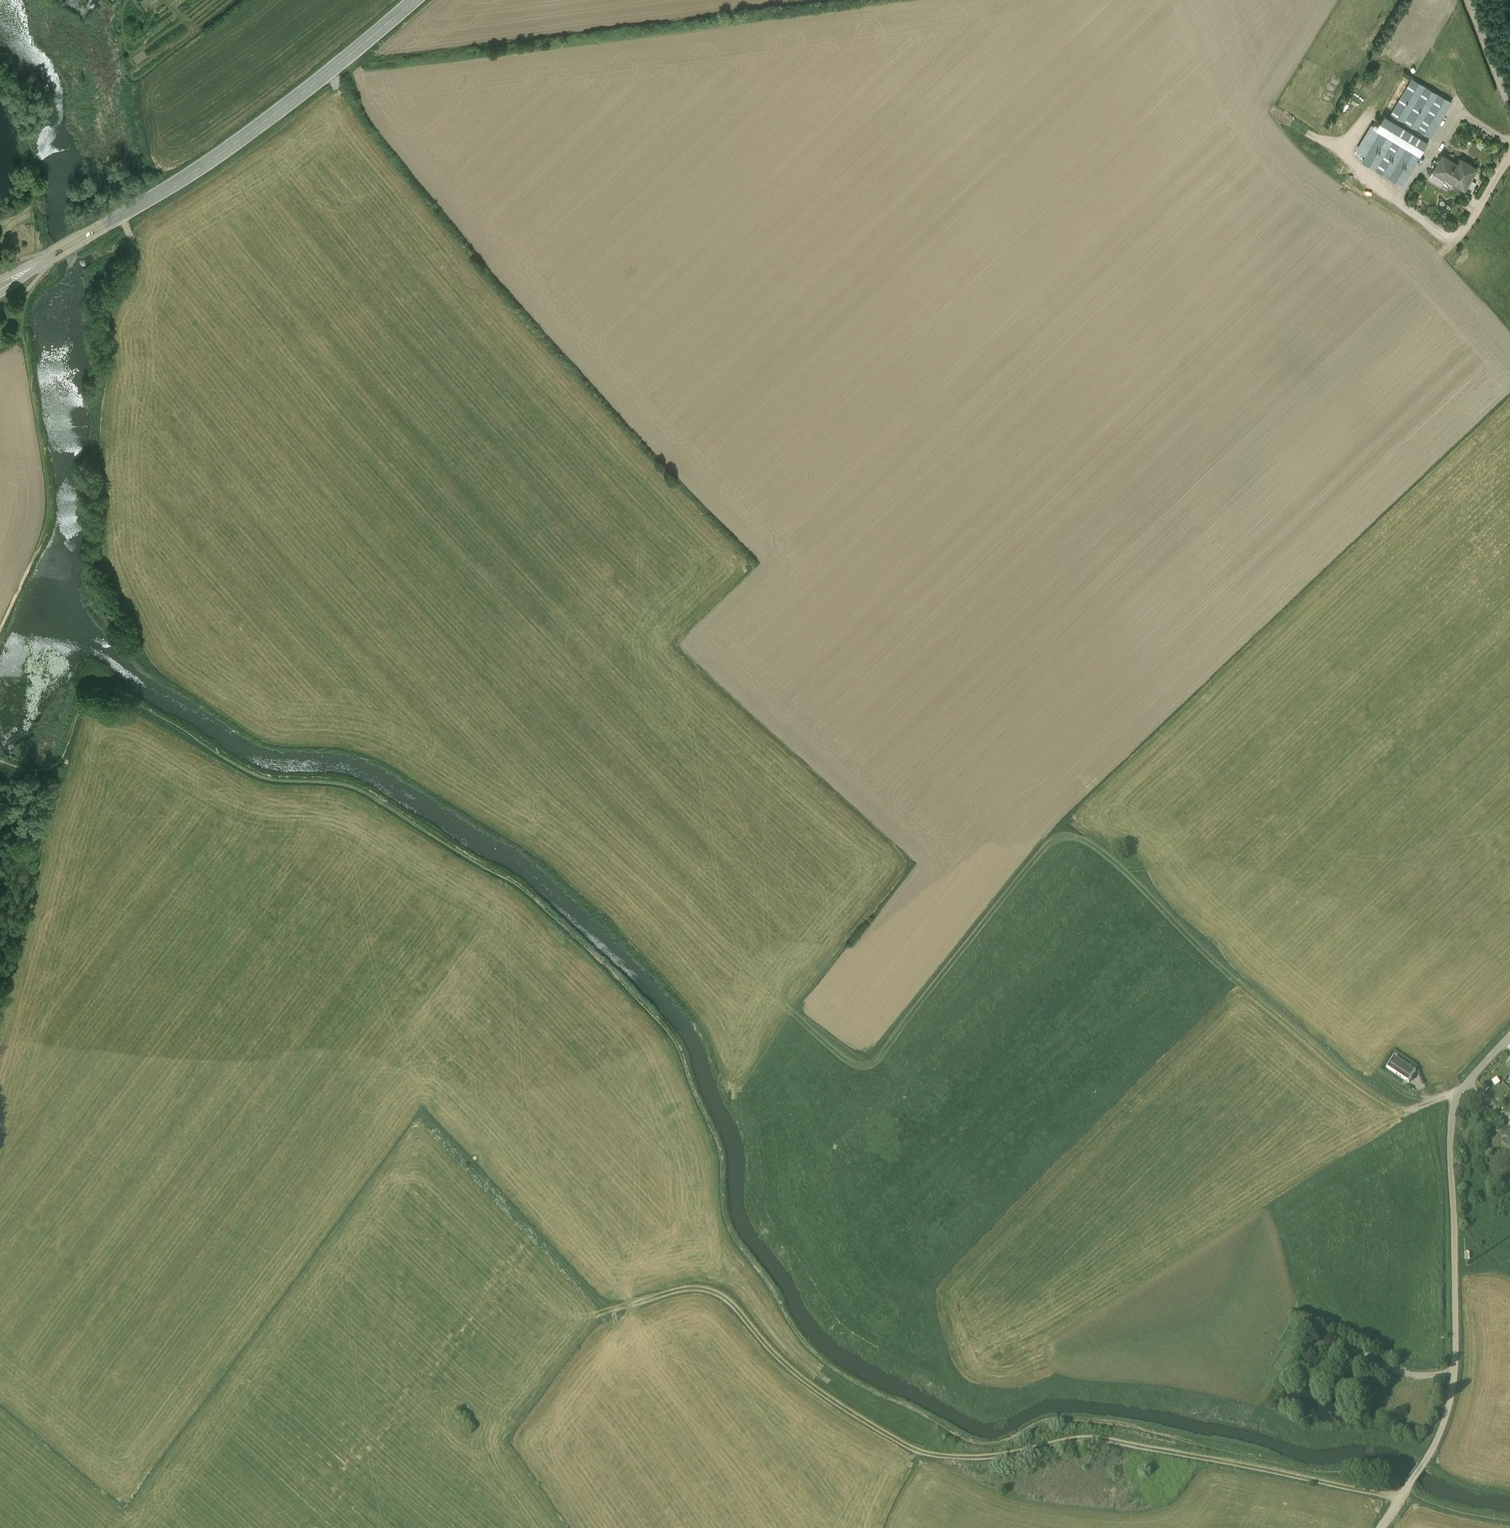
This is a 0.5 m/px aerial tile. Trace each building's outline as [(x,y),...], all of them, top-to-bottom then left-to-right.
[(1452,98),(1404,69),(1380,109),(1385,112),(1428,138),(1452,98)] [(1428,138),(1385,112),(1378,124),(1383,127),(1421,150),(1429,138),(1428,138)] [(1421,150),(1383,127),(1364,158),(1402,181),(1421,150)] [(1478,164),(1462,155),(1459,160),(1444,151),(1434,167),(1465,186),(1478,164)] [(1416,1074),(1394,1061),(1388,1071),(1409,1085),(1416,1074)] [(1337,1351),(1332,1349),(1328,1356),(1329,1356),(1328,1358),(1332,1360),(1337,1351)] [(1332,1360),(1328,1358),(1324,1367),(1335,1372),(1339,1364),(1332,1360)]
